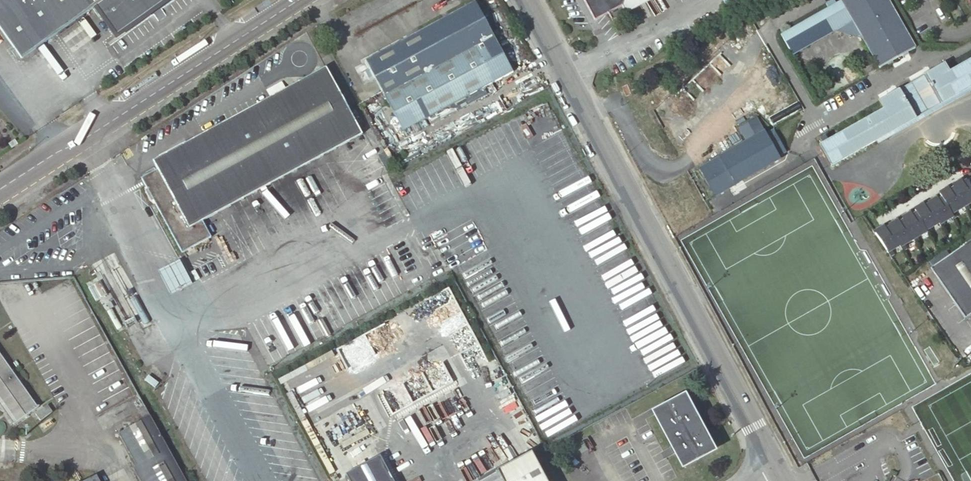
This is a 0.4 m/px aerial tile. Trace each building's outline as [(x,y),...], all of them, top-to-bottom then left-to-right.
[(23,59),(96,6),(105,0),(0,0),(0,28),(23,59)] [(96,6),(117,35),(166,0),(105,0),(96,6)] [(598,15),(609,10),(614,20),(629,13),(627,10),(624,4),(626,0),(590,0),(598,15)] [(627,10),(643,2),(642,0),(626,0),(624,4),(627,10)] [(781,34),(792,54),(833,30),(827,20),(846,9),(880,68),(915,49),(887,0),(841,0),(781,34)] [(478,2),(367,60),(405,131),(516,72),(478,2)] [(888,139),(886,136),(969,89),(970,92),(970,61),(949,74),(944,66),(879,102),(884,110),(819,147),(829,165),(830,167),(876,141),(878,145),(888,139)] [(326,68),(204,134),(240,202),(362,135),(326,68)] [(886,136),(888,139),(970,92),(969,89),(886,136)] [(765,133),(700,169),(714,196),(780,159),(778,156),(786,152),(774,131),(767,135),(765,133)] [(240,202),(204,134),(153,162),(157,171),(189,229),(202,222),(240,202)] [(189,229),(157,171),(141,179),(182,253),(211,238),(202,222),(189,229)] [(970,187),(967,182),(963,184),(961,182),(952,187),(954,189),(950,191),(948,189),(939,194),(942,199),(939,202),(937,199),(928,204),(929,205),(925,207),(924,205),(914,210),(916,214),(912,216),(911,214),(902,219),(903,222),(899,224),(898,221),(889,226),(889,227),(886,230),(884,227),(875,232),(891,256),(894,255),(891,249),(899,245),(903,251),(907,249),(904,244),(913,239),(916,244),(920,241),(917,236),(926,231),(929,235),(933,233),(929,227),(938,222),(942,229),(946,227),(943,221),(952,216),(953,219),(957,217),(954,211),(963,206),(966,211),(970,209),(967,204),(970,202),(970,187)] [(930,269),(965,319),(970,315),(970,240),(930,269)] [(15,424),(40,406),(0,349),(0,402),(15,424)] [(680,399),(655,412),(683,465),(713,449),(704,431),(699,434),(695,427),(700,424),(685,396),(680,399)] [(141,399),(134,403),(145,422),(120,435),(145,480),(186,480),(141,399)] [(494,469),(501,480),(545,480),(529,450),(494,469)] [(345,471),(351,480),(395,480),(380,453),(345,471)]
